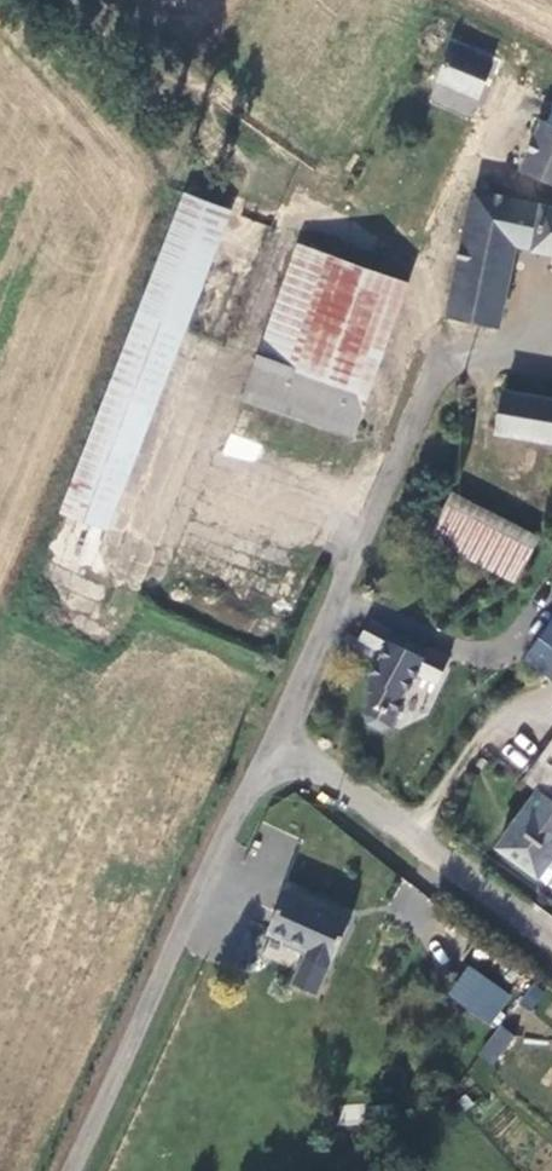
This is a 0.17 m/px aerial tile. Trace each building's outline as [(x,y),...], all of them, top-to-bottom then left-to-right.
[(475,99),(488,69),(453,53),(441,82),(475,99)] [(544,119),(551,123),(551,100),(544,119)] [(544,119),(542,119),(520,172),(551,185),(551,123),(544,119)] [(446,318),(492,331),(514,249),(551,258),(551,211),(473,194),(446,318)] [(229,223),(182,206),(64,513),(111,530),(229,223)] [(355,443),(409,287),(299,249),(245,405),(355,443)] [(504,393),(494,436),(551,448),(551,403),(504,393)] [(534,539),(451,501),(427,543),(514,584),(534,539)] [(539,641),(551,650),(551,624),(539,641)] [(397,719),(400,720),(412,700),(406,697),(417,679),(429,655),(385,634),(374,654),(383,659),(369,685),(369,710),(370,710),(364,720),(368,729),(382,735),(390,732),(397,719)] [(551,678),(551,650),(539,641),(524,662),(550,681),(551,678)] [(429,655),(417,679),(437,689),(449,665),(429,655)] [(497,849),(539,880),(551,862),(551,748),(525,786),(535,793),(497,849)] [(352,923),(289,895),(271,937),(310,954),(308,963),(332,974),(352,923)] [(490,1026),(511,996),(467,964),(445,995),(490,1026)] [(499,1065),(512,1032),(493,1024),(480,1058),(499,1065)]
